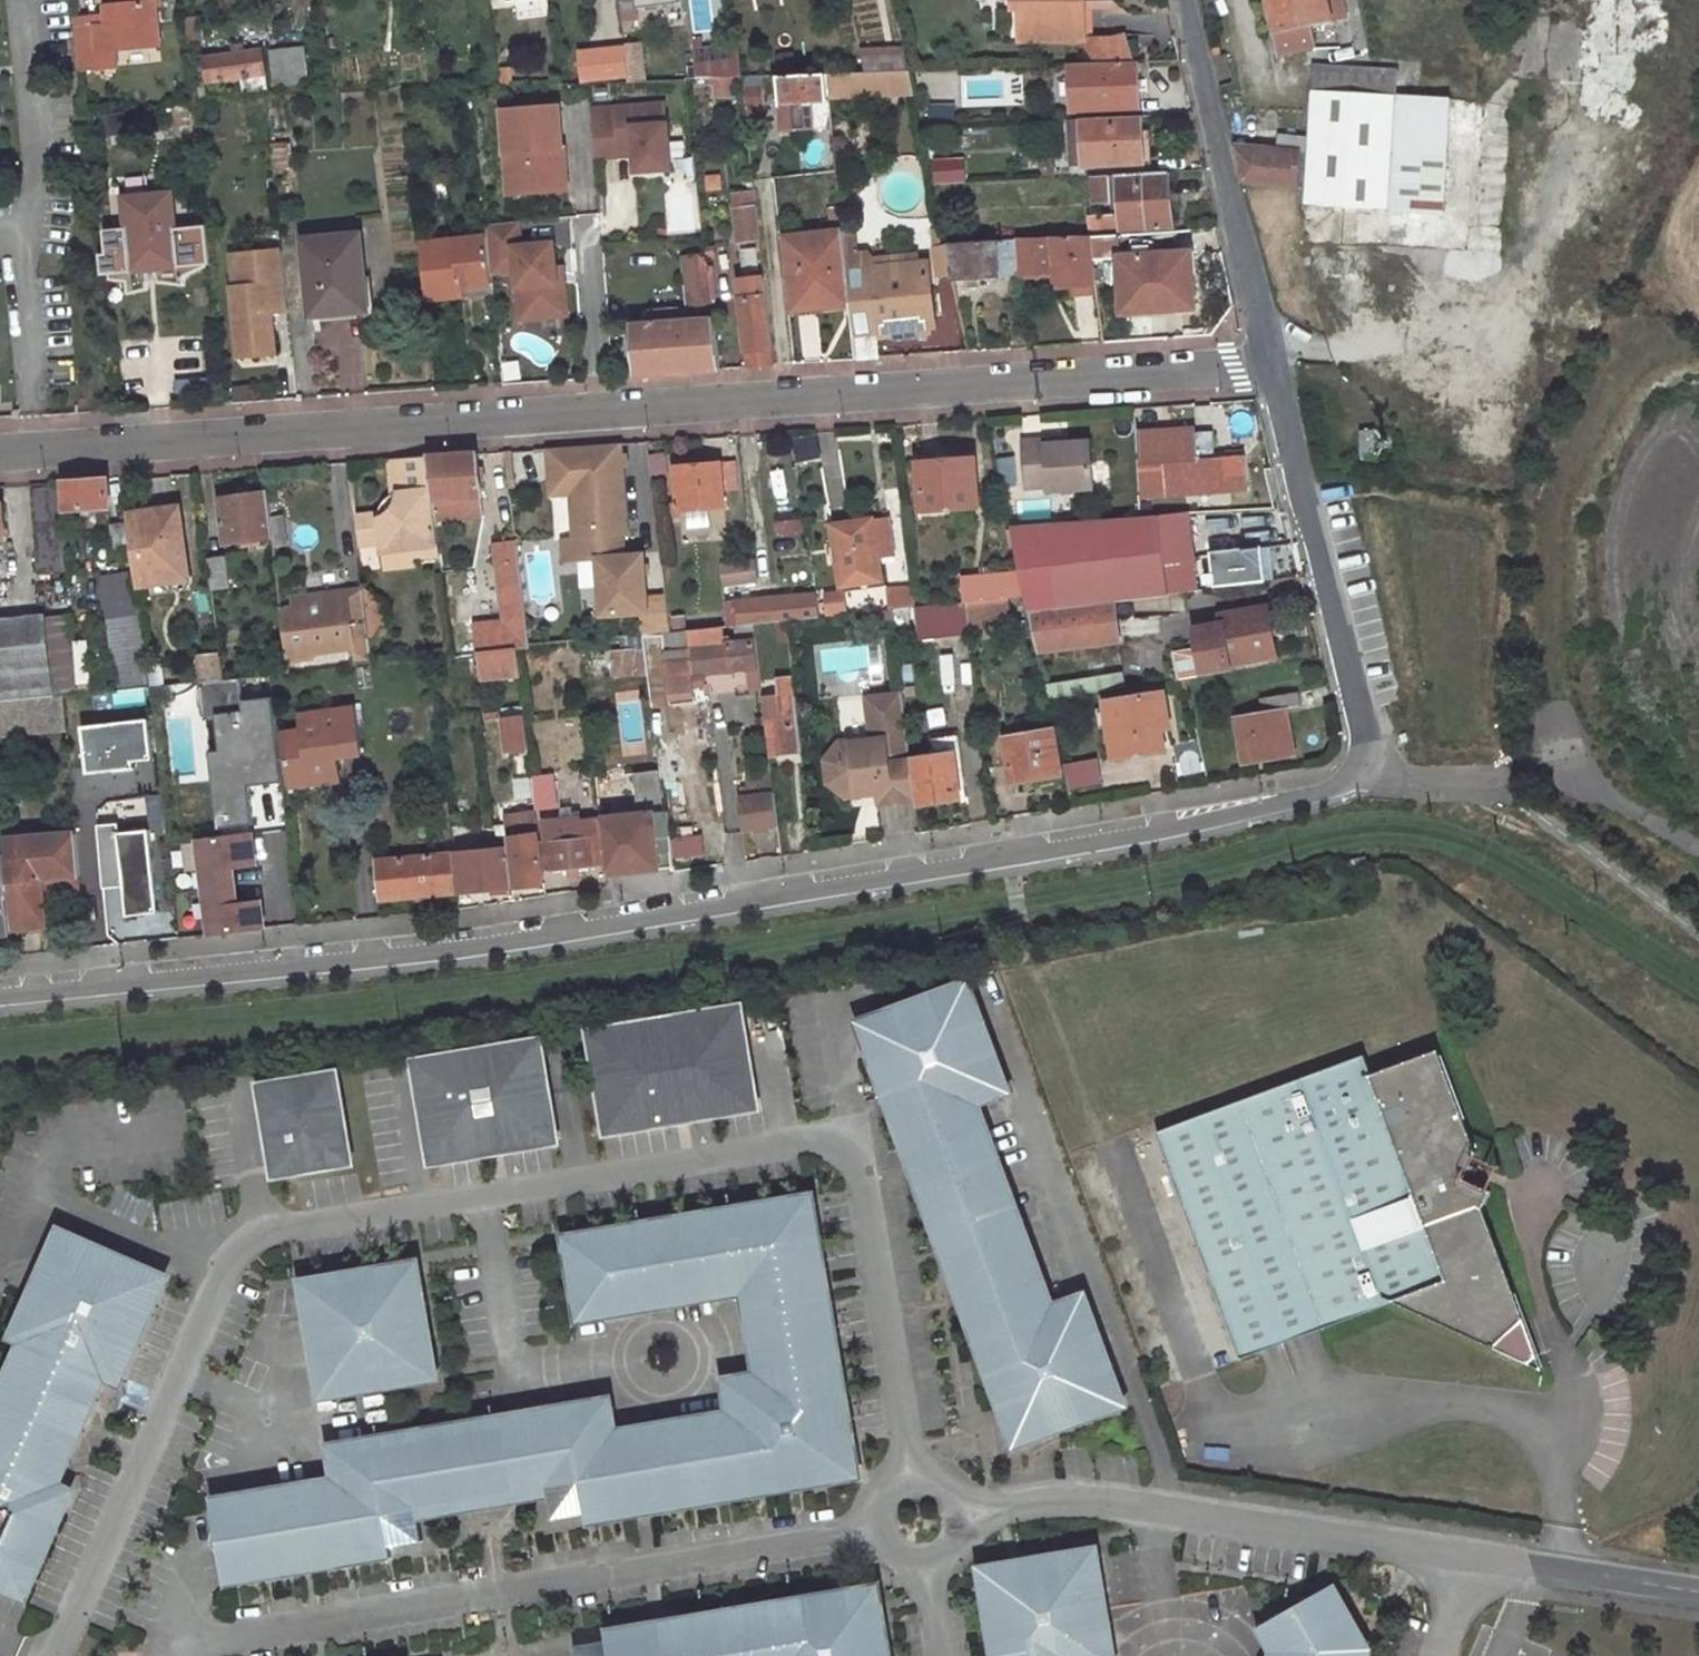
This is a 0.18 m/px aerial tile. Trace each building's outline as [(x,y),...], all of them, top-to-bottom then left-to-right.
[(158,50),(153,9),(158,8),(157,0),(110,0),(110,11),(105,11),(106,30),(97,31),(96,22),(73,24),(78,75),(108,73),(107,56),(158,50)] [(618,6),(636,4),(637,12),(678,5),(677,0),(618,0),(618,6)] [(1052,0),(999,0),(999,7),(1006,7),(1006,16),(1070,14),(1070,5),(1063,5),(1052,6),(1052,0)] [(1279,54),(1312,46),(1307,26),(1346,16),(1343,0),(1266,0),(1279,54)] [(1006,46),(1070,44),(1070,14),(1006,16),(1006,46)] [(199,46),(196,21),(183,23),(186,48),(199,46)] [(689,37),(675,39),(679,65),(680,86),(696,86),(691,57),(689,37)] [(240,43),(228,45),(230,57),(241,54),(240,43)] [(302,45),(267,47),(269,85),(304,83),(302,45)] [(230,57),(212,59),(216,85),(239,81),(242,94),(265,90),(258,52),(241,54),(230,57)] [(742,84),(737,55),(691,57),(696,86),(742,84)] [(625,59),(577,61),(580,91),(630,89),(625,59)] [(1304,204),(1387,210),(1442,214),(1450,101),(1395,97),(1397,71),(1314,66),(1309,139),(1278,134),(1277,149),(1232,146),(1240,182),(1305,187),(1304,204)] [(1132,67),(1091,68),(1064,70),(1067,116),(1135,113),(1132,67)] [(200,86),(199,73),(188,74),(190,87),(200,86)] [(762,106),(760,75),(743,76),(745,107),(762,106)] [(826,103),(907,99),(911,99),(911,97),(906,76),(824,80),(826,103)] [(812,135),(810,110),(827,108),(826,103),(824,80),(776,82),(778,111),(793,110),(794,136),(812,135)] [(245,96),(236,97),(236,105),(246,105),(245,96)] [(666,110),(591,116),(595,161),(634,158),(634,163),(636,178),(672,174),(666,110)] [(778,111),(780,137),(794,136),(793,110),(778,111)] [(561,117),(504,120),(509,201),(554,198),(552,157),(563,156),(561,117)] [(1084,173),(1148,170),(1146,136),(1136,136),(1136,121),(1081,123),(1084,173)] [(287,166),(285,149),(268,151),(270,169),(287,166)] [(552,157),(554,198),(568,198),(565,157),(563,156),(552,157)] [(595,161),(596,167),(634,163),(634,158),(595,161)] [(1108,205),(1119,203),(1121,230),(1140,229),(1140,235),(1168,233),(1164,177),(1106,180),(1108,205)] [(170,197),(123,202),(131,276),(178,272),(170,197)] [(754,200),(732,202),(734,216),(756,213),(754,200)] [(756,213),(734,216),(737,249),(759,246),(756,213)] [(1097,219),(1082,221),(1084,240),(1088,240),(1099,239),(1097,219)] [(525,304),(527,326),(564,323),(561,288),(554,289),(553,274),(552,249),(519,251),(517,228),(483,230),(485,241),(489,279),(512,277),(513,293),(525,304)] [(857,260),(854,235),(839,236),(842,261),(857,260)] [(842,261),(839,236),(784,242),(791,309),(817,307),(817,312),(834,311),(847,310),(842,261)] [(361,238),(303,244),(311,319),(341,316),(341,310),(369,307),(361,238)] [(1015,259),(1017,280),(1053,277),(1054,290),(1093,288),(1088,240),(1084,240),(1018,246),(1019,259),(1015,259)] [(489,279),(485,241),(419,249),(425,304),(461,301),(461,292),(490,288),(489,279)] [(987,292),(986,282),(1017,280),(1015,259),(1014,246),(984,248),(985,261),(947,264),(951,281),(951,284),(971,283),(972,293),(987,292)] [(704,247),(681,250),(688,313),(660,316),(662,327),(633,331),(639,381),(718,375),(704,247)] [(938,248),(930,249),(937,284),(951,281),(947,264),(944,252),(939,253),(938,248)] [(279,252),(229,257),(233,289),(229,290),(237,358),(272,355),(269,315),(285,313),(279,252)] [(930,331),(924,268),(916,269),(866,274),(865,264),(870,264),(865,259),(857,260),(842,261),(847,310),(852,366),(876,365),(873,337),(930,331)] [(1116,263),(1118,306),(1142,305),(1142,317),(1191,314),(1188,259),(1116,263)] [(916,261),(870,264),(865,264),(866,274),(916,269),(916,261)] [(554,289),(561,288),(560,274),(553,274),(554,289)] [(738,288),(747,374),(773,372),(763,285),(738,288)] [(461,301),(491,298),(490,288),(461,292),(461,301)] [(513,293),(515,327),(527,326),(525,304),(513,293)] [(1142,305),(1118,306),(1119,318),(1142,317),(1142,305)] [(792,322),(834,318),(834,311),(817,312),(817,307),(791,309),(792,322)] [(1157,498),(1242,494),(1240,464),(1209,465),(1208,437),(1132,440),(1135,469),(1155,468),(1157,498)] [(1085,491),(1082,447),(1038,450),(1038,445),(1016,447),(1018,491),(1041,490),(1041,494),(1085,491)] [(620,449),(548,454),(551,500),(571,499),(574,545),(622,541),(626,540),(620,449)] [(540,452),(518,453),(520,480),(542,479),(540,452)] [(967,462),(967,454),(911,458),(912,467),(967,462)] [(478,502),(473,459),(427,462),(427,463),(432,505),(478,502)] [(721,459),(721,491),(734,491),(734,459),(721,459)] [(967,462),(912,467),(917,515),(972,510),(967,462)] [(396,507),(383,525),(363,527),(366,551),(381,549),(383,558),(412,554),(414,571),(439,568),(434,525),(432,505),(427,463),(424,463),(392,466),(396,507)] [(716,470),(716,463),(673,466),(673,474),(716,470)] [(384,466),(388,505),(381,517),(354,520),(357,552),(366,551),(363,527),(383,525),(396,507),(392,466),(384,466)] [(716,470),(673,474),(677,514),(720,510),(716,470)] [(60,515),(104,512),(103,486),(57,489),(58,494),(60,515)] [(29,496),(36,581),(65,579),(60,515),(58,494),(29,496)] [(265,497),(217,503),(223,546),(240,544),(253,543),(270,542),(265,497)] [(434,525),(481,521),(478,502),(432,505),(434,525)] [(179,553),(174,521),(151,524),(150,516),(125,519),(126,526),(130,552),(133,580),(158,577),(160,580),(163,582),(182,580),(186,572),(185,567),(185,564),(183,557),(179,553)] [(1194,597),(1177,521),(1004,532),(1013,572),(1019,598),(1024,617),(1109,607),(1194,597)] [(831,534),(842,596),(880,590),(877,568),(896,565),(891,527),(891,524),(871,528),(831,534)] [(126,526),(107,529),(111,555),(130,552),(126,526)] [(622,541),(574,545),(562,545),(564,567),(597,565),(601,621),(646,619),(642,560),(623,562),(622,541)] [(240,552),(253,551),(253,543),(240,544),(240,552)] [(491,551),(496,598),(520,595),(515,549),(491,551)] [(385,575),(414,571),(412,554),(383,558),(385,575)] [(1257,556),(1209,562),(1213,592),(1261,586),(1257,556)] [(721,586),(755,579),(751,558),(717,565),(721,586)] [(226,590),(222,560),(206,562),(210,592),(226,590)] [(979,575),(978,566),(969,567),(970,576),(979,575)] [(953,578),(953,583),(906,591),(907,593),(909,612),(957,606),(974,604),(999,601),(1019,598),(1013,572),(979,575),(970,576),(953,578)] [(907,593),(881,595),(884,615),(909,612),(907,593)] [(524,630),(520,595),(496,598),(500,632),(524,630)] [(284,660),(350,653),(349,641),(368,640),(364,605),(345,606),(344,598),(293,602),(293,612),(279,613),(284,660)] [(814,599),(735,608),(738,632),(746,631),(766,629),(809,624),(817,624),(814,599)] [(1001,619),(999,601),(974,604),(976,622),(977,622),(1001,619)] [(976,622),(974,604),(957,606),(960,631),(977,629),(976,622)] [(909,612),(912,643),(961,637),(960,631),(957,606),(909,612)] [(1032,657),(1113,646),(1109,607),(1024,617),(1032,657)] [(1225,668),(1272,660),(1263,609),(1216,617),(1217,626),(1191,631),(1199,678),(1226,673),(1225,668)] [(0,624),(0,705),(51,700),(43,620),(0,624)] [(753,675),(771,672),(766,629),(746,631),(749,647),(752,672),(753,675)] [(500,632),(475,634),(477,659),(486,658),(515,655),(527,654),(524,630),(500,632)] [(640,653),(655,651),(654,641),(639,642),(640,653)] [(1185,644),(1169,649),(1178,678),(1194,673),(1185,644)] [(749,647),(663,655),(666,690),(669,710),(692,708),(691,693),(705,692),(703,678),(752,672),(749,647)] [(489,682),(518,679),(515,655),(486,658),(489,682)] [(648,657),(651,692),(666,690),(663,655),(648,657)] [(219,656),(194,659),(197,687),(222,685),(219,656)] [(631,657),(609,659),(611,679),(633,676),(631,657)] [(479,682),(489,682),(486,658),(477,659),(479,682)] [(1044,707),(1119,693),(1118,679),(1041,692),(1044,707)] [(1158,686),(1160,697),(1182,693),(1180,682),(1158,686)] [(277,696),(245,699),(247,713),(221,716),(226,751),(213,753),(222,827),(257,823),(253,786),(287,782),(277,696)] [(844,796),(875,792),(878,810),(912,804),(906,764),(908,764),(898,698),(863,704),(870,745),(847,748),(848,753),(839,755),(831,768),(833,787),(844,796)] [(1259,722),(1234,727),(1241,764),(1264,759),(1262,754),(1285,749),(1279,719),(1294,715),(1291,698),(1256,705),(1259,722)] [(63,733),(60,699),(51,700),(0,705),(0,739),(63,733)] [(790,699),(757,704),(765,760),(798,755),(790,699)] [(1145,700),(1098,709),(1109,764),(1156,756),(1145,700)] [(359,703),(300,711),(302,727),(282,730),(290,789),(343,782),(339,758),(366,754),(359,703)] [(153,717),(83,725),(88,773),(135,768),(134,762),(157,759),(153,717)] [(522,719),(506,720),(510,753),(526,751),(522,719)] [(1048,735),(999,743),(1007,789),(1014,788),(1015,795),(1054,789),(1053,782),(1056,781),(1048,735)] [(957,803),(950,758),(955,758),(953,740),(926,744),(928,761),(908,764),(906,764),(912,804),(913,810),(957,803)] [(1264,765),(1287,761),(1285,749),(1262,754),(1264,759),(1264,765)] [(1064,794),(1095,789),(1091,767),(1059,772),(1064,794)] [(660,815),(655,773),(592,782),(597,825),(602,866),(604,877),(672,868),(670,861),(667,841),(666,830),(663,815),(660,815)] [(551,810),(548,778),(530,780),(533,812),(551,810)] [(178,937),(164,794),(110,803),(99,816),(109,936),(122,944),(178,937)] [(770,797),(738,801),(743,835),(775,829),(770,797)] [(541,847),(543,871),(568,869),(580,868),(602,866),(597,825),(578,826),(578,817),(570,818),(569,810),(557,811),(558,822),(540,824),(542,847),(541,847)] [(689,827),(666,830),(667,841),(690,838),(689,827)] [(190,832),(197,931),(261,926),(259,894),(234,896),(232,866),(254,864),(251,828),(190,832)] [(502,840),(504,852),(451,857),(456,896),(542,887),(536,836),(502,840)] [(690,838),(667,841),(670,861),(701,856),(698,837),(690,838)] [(42,902),(39,883),(78,879),(74,842),(4,849),(6,864),(12,934),(45,930),(42,902)] [(451,857),(373,865),(377,904),(456,896),(451,857)] [(0,864),(0,935),(12,934),(6,864),(0,864)] [(569,884),(581,883),(580,868),(568,869),(569,884)] [(39,883),(42,902),(80,898),(78,879),(39,883)] [(971,974),(851,1018),(1008,1447),(1128,1404),(1086,1291),(1056,1302),(984,1104),(1015,1093),(971,974)] [(741,1006),(588,1033),(605,1131),(759,1105),(741,1006)] [(542,1041),(412,1064),(429,1162),(559,1139),(542,1041)] [(1543,1367),(1483,1216),(1497,1195),(1467,1179),(1478,1158),(1439,1051),(1376,1072),(1368,1054),(1157,1129),(1240,1356),(1398,1298),(1543,1367)] [(349,1163),(335,1073),(253,1087),(266,1155),(269,1176),(292,1172),(349,1163)] [(605,1391),(321,1443),(323,1473),(196,1493),(224,1580),(382,1556),(413,1520),(420,1519),(546,1498),(580,1520),(856,1478),(808,1189),(555,1230),(568,1322),(732,1296),(746,1367),(717,1372),(718,1405),(612,1420),(605,1391)] [(52,1223),(1,1339),(14,1344),(0,1375),(0,1593),(27,1605),(75,1492),(57,1483),(102,1382),(119,1390),(168,1273),(52,1223)] [(416,1260),(296,1278),(314,1396),(437,1380),(416,1260)] [(980,1565),(995,1655),(1117,1655),(1100,1545),(980,1565)] [(879,1577),(567,1628),(572,1655),(892,1655),(879,1577)] [(1378,1651),(1339,1585),(1274,1622),(1291,1653),(1290,1655),(1375,1655),(1378,1651)]
